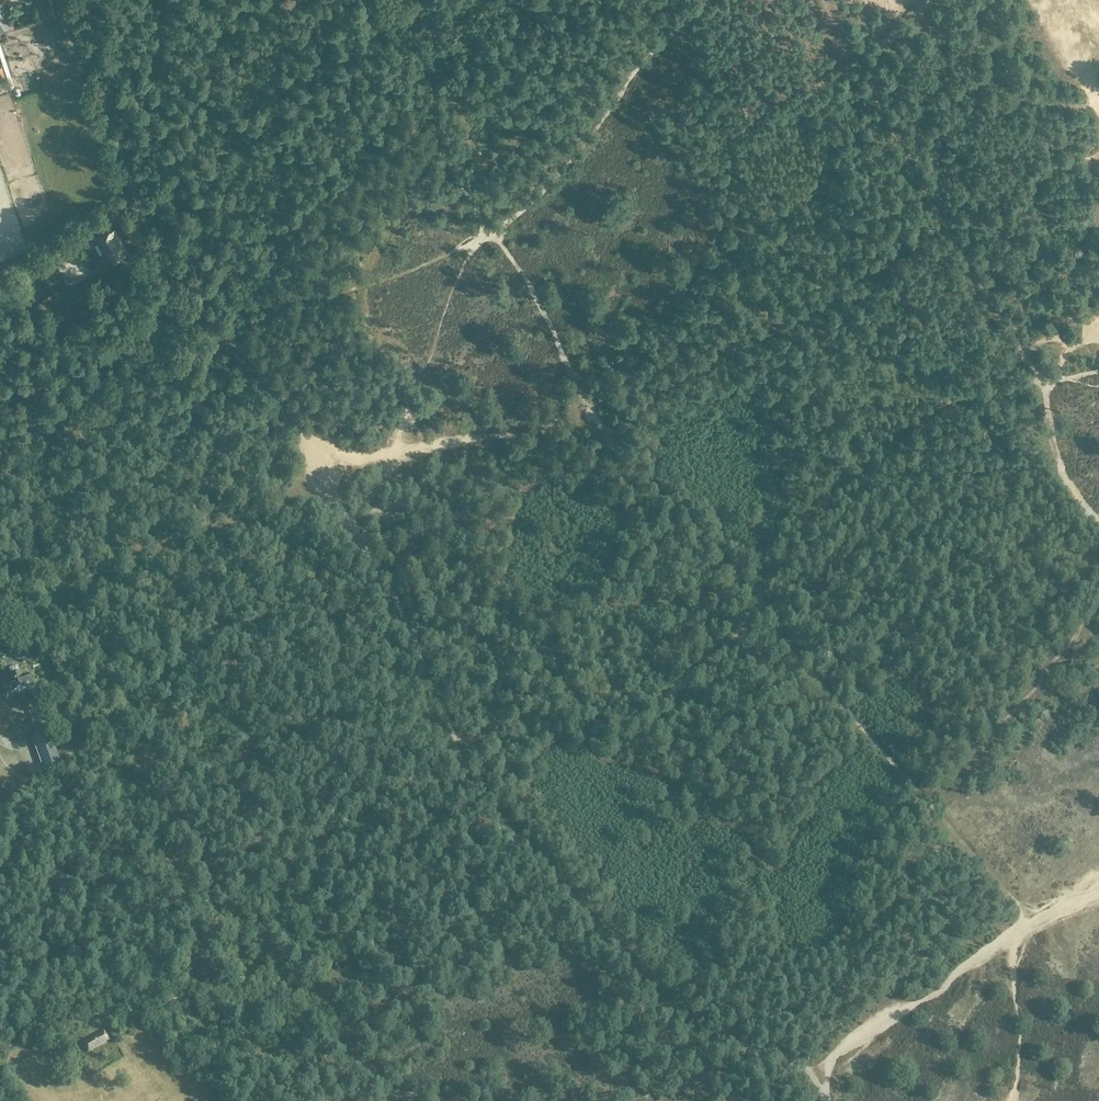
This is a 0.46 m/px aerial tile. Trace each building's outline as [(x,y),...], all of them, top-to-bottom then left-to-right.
[(58,0),(44,0),(48,15),(61,11),(58,0)] [(128,252),(122,241),(120,242),(114,229),(96,238),(109,262),(128,252)] [(91,242),(85,230),(61,242),(67,254),(91,242)] [(123,286),(119,278),(111,282),(115,290),(123,286)] [(61,306),(53,293),(43,299),(57,322),(80,308),(74,298),(61,306)] [(29,675),(23,676),(23,674),(8,678),(9,683),(4,685),(7,694),(33,686),(29,675)] [(33,738),(44,769),(45,770),(62,763),(50,732),(40,708),(30,712),(33,720),(32,722),(33,724),(35,724),(39,736),(33,738)] [(110,1039),(104,1030),(83,1043),(88,1052),(110,1039)]
